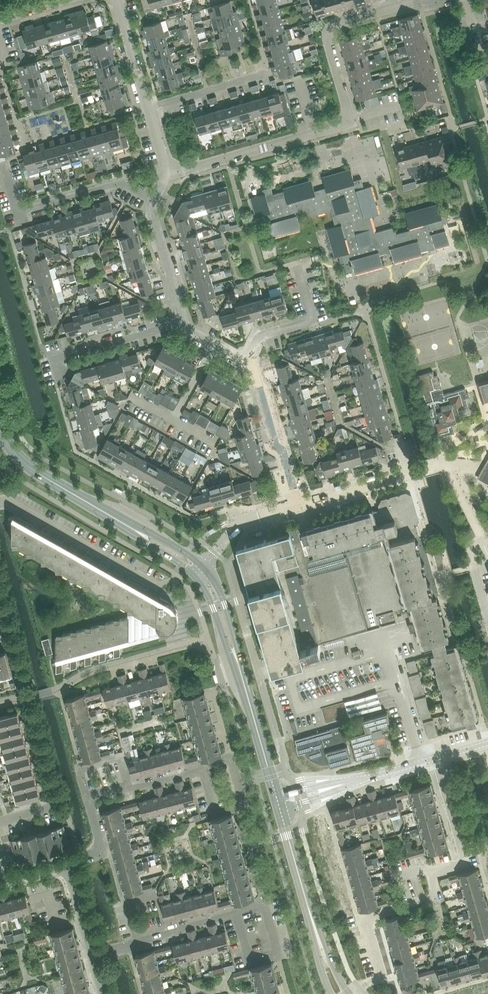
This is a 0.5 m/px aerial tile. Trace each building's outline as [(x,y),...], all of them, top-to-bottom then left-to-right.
[(161,0),(142,0),(145,12),(153,10),(152,7),(162,4),(161,0)] [(262,13),(262,14),(279,9),(276,0),(271,0),(259,3),(253,4),(254,9),(260,7),(262,13)] [(327,14),(323,0),(312,0),(317,17),(327,14)] [(327,14),(337,11),(334,0),(323,0),(327,14)] [(337,11),(347,9),(344,0),(334,0),(337,11)] [(347,9),(356,6),(355,0),(344,0),(347,9)] [(214,6),(215,11),(209,13),(211,18),(234,12),(231,1),(214,6)] [(308,4),(302,6),(304,12),(310,11),(308,4)] [(262,14),(262,13),(256,15),(257,19),(263,17),(265,24),(282,19),(279,9),(262,14)] [(86,30),(87,32),(91,34),(93,34),(93,35),(99,33),(94,16),(88,18),(86,12),(85,13),(84,10),(75,12),(80,32),(86,30)] [(214,29),(220,27),(237,22),(236,19),(238,18),(236,11),(234,12),(211,18),(214,29)] [(311,11),(303,14),(305,21),(313,19),(311,11)] [(68,17),(65,18),(70,35),(80,32),(75,12),(68,14),(68,17)] [(200,12),(193,14),(195,22),(202,20),(200,12)] [(393,28),(394,32),(421,24),(418,14),(399,20),(401,26),(393,28)] [(70,35),(65,18),(55,21),(60,38),(70,35)] [(282,19),(265,24),(259,25),(260,29),(266,28),(268,34),(285,30),(282,19)] [(60,38),(55,21),(44,24),(49,41),(60,38)] [(145,38),(147,37),(164,32),(161,21),(144,26),(145,29),(142,30),(145,38)] [(219,33),(221,38),(242,32),(240,25),(237,26),(237,22),(220,27),(221,33),(219,33)] [(26,26),(26,29),(23,30),(28,47),(39,44),(34,27),(33,24),(26,26)] [(49,41),(44,24),(34,27),(39,44),(49,41)] [(405,40),(424,34),(421,24),(394,32),(395,36),(403,34),(405,40)] [(269,38),(271,44),(271,45),(288,40),(293,39),(290,28),(285,30),(268,34),(262,36),(263,40),(269,38)] [(164,32),(147,37),(150,47),(167,42),(165,36),(170,35),(169,31),(164,32)] [(242,40),(244,40),(242,32),(221,38),(217,39),(222,56),(239,51),(237,45),(243,44),(242,40)] [(424,34),(405,40),(406,45),(398,48),(399,52),(427,44),(424,34)] [(359,35),(340,41),(343,51),(370,43),(369,39),(361,41),(359,35)] [(272,49),(274,55),(291,50),(288,40),(271,45),(271,44),(265,46),(266,50),(272,49)] [(90,46),(93,57),(113,51),(111,43),(108,44),(107,41),(90,46)] [(153,58),(170,53),(176,51),(175,46),(169,48),(167,42),(150,47),(151,50),(148,51),(150,58),(153,58)] [(370,43),(343,51),(346,61),(365,55),(363,49),(372,47),(370,43)] [(410,59),(429,54),(427,44),(399,52),(400,56),(409,54),(410,59)] [(297,60),(294,50),(291,50),(274,55),(268,56),(269,61),(275,59),(277,65),(277,66),(294,61),(297,60)] [(93,57),(96,67),(113,62),(112,59),(115,58),(113,51),(93,57)] [(173,63),(170,53),(153,58),(150,58),(152,66),(155,65),(156,68),(173,63)] [(321,54),(315,56),(317,63),(324,61),(321,54)] [(429,54),(410,59),(412,65),(404,67),(405,71),(432,64),(429,54)] [(365,55),(346,61),(349,70),(376,63),(375,58),(367,61),(365,55)] [(60,57),(52,59),(54,67),(62,64),(60,57)] [(21,77),(41,72),(38,61),(21,66),(22,69),(19,69),(21,77)] [(277,66),(277,65),(271,67),(272,71),(278,69),(280,77),(297,72),(294,61),(277,66)] [(117,64),(114,65),(113,62),(96,67),(99,77),(119,72),(117,64)] [(159,78),(176,74),(173,63),(156,68),(159,78)] [(352,80),(371,75),(369,69),(377,67),(376,63),(349,70),(352,80)] [(432,64),(405,71),(406,75),(414,73),(416,79),(435,73),(432,64)] [(63,67),(56,69),(58,77),(65,75),(63,67)] [(26,84),(27,87),(44,82),(41,72),(21,77),(23,84),(26,84)] [(121,79),(119,72),(99,77),(102,88),(119,83),(118,80),(121,79)] [(176,74),(159,78),(162,89),(179,84),(178,78),(184,77),(182,72),(176,74)] [(412,91),(425,87),(438,83),(435,73),(416,79),(417,84),(409,87),(411,91),(412,91)] [(200,74),(194,76),(196,83),(202,81),(200,74)] [(371,75),(352,80),(354,90),(382,82),(380,78),(372,80),(371,75)] [(25,91),(27,98),(47,92),(44,82),(27,87),(28,90),(25,91)] [(383,86),(382,82),(354,90),(357,100),(376,95),(375,89),(383,86)] [(105,98),(122,93),(119,83),(102,88),(105,98)] [(438,83),(425,87),(431,107),(441,104),(443,103),(438,83)] [(412,91),(418,110),(431,107),(425,87),(412,91)] [(27,98),(29,105),(32,104),(33,108),(56,102),(53,91),(47,92),(27,98)] [(125,92),(122,93),(105,98),(108,109),(115,107),(121,105),(125,104),(124,101),(127,100),(125,92)] [(268,96),(273,113),(284,109),(279,93),(268,96)] [(258,99),(263,116),(273,113),(268,96),(258,99)] [(263,116),(258,99),(248,102),(252,119),(263,116)] [(252,119),(248,102),(237,105),(242,122),(252,119)] [(227,108),(232,125),(233,130),(243,126),(242,122),(237,105),(227,108)] [(7,119),(5,113),(11,112),(10,107),(4,109),(0,111),(0,122),(7,120),(7,119)] [(232,125),(227,108),(216,111),(221,128),(232,125)] [(221,128),(216,111),(206,114),(211,131),(221,128)] [(206,114),(195,117),(200,134),(211,131),(206,114)] [(292,116),(285,118),(288,128),(295,126),(292,116)] [(8,124),(14,122),(13,118),(7,119),(7,120),(0,122),(0,133),(10,130),(8,124)] [(117,122),(112,123),(114,129),(108,131),(107,131),(112,148),(113,151),(129,146),(126,137),(121,138),(117,122)] [(112,148),(107,131),(108,131),(106,125),(102,126),(104,132),(97,134),(102,151),(112,148)] [(13,140),(11,134),(17,133),(16,128),(10,130),(0,133),(0,144),(13,141),(13,140)] [(92,157),(103,154),(102,151),(97,134),(96,128),(92,129),(93,135),(87,137),(92,157)] [(76,140),(81,157),(82,160),(92,157),(87,137),(85,131),(81,132),(83,138),(77,140),(76,140)] [(82,160),(81,157),(76,140),(77,140),(75,134),(71,135),(72,141),(66,143),(71,163),(82,160)] [(426,141),(429,154),(449,148),(446,135),(426,141)] [(66,143),(65,137),(60,138),(62,144),(56,146),(55,146),(60,163),(61,166),(71,163),(66,143)] [(19,139),(13,140),(13,141),(0,144),(0,159),(1,162),(7,160),(6,154),(16,151),(14,144),(20,143),(19,139)] [(61,166),(60,163),(55,146),(56,146),(54,140),(50,141),(52,147),(45,149),(50,166),(51,169),(61,166)] [(433,167),(429,154),(426,141),(416,144),(421,163),(427,161),(429,169),(434,168),(433,167)] [(51,169),(50,166),(45,149),(44,143),(40,144),(41,150),(35,152),(40,172),(51,169)] [(421,163),(416,144),(406,147),(414,174),(418,173),(416,165),(421,163)] [(28,168),(30,175),(40,172),(35,152),(33,146),(29,147),(31,153),(24,155),(26,161),(28,168)] [(414,174),(406,147),(396,149),(401,169),(407,167),(410,175),(414,174)] [(449,148),(429,154),(433,167),(451,162),(453,161),(449,148)] [(370,216),(370,217),(379,214),(371,186),(366,187),(363,178),(354,181),(351,169),(322,177),(325,188),(314,191),(311,180),(283,188),(284,191),(273,194),(271,187),(262,190),(264,194),(251,198),(256,217),(266,214),(272,238),(301,229),(296,213),(309,209),(311,216),(331,210),(335,226),(370,216)] [(96,171),(86,173),(88,179),(98,176),(96,171)] [(45,177),(37,180),(40,188),(48,185),(45,177)] [(228,189),(216,192),(221,209),(233,206),(228,189)] [(208,207),(207,207),(209,213),(221,209),(216,192),(204,196),(208,207)] [(179,209),(190,215),(191,212),(207,207),(208,207),(204,196),(188,200),(188,201),(183,202),(182,202),(179,209)] [(98,219),(114,214),(116,215),(119,209),(115,207),(112,208),(111,203),(106,204),(105,201),(93,205),(94,208),(98,219)] [(394,263),(422,255),(422,252),(435,248),(450,244),(443,223),(449,221),(447,214),(441,216),(438,204),(405,213),(410,230),(397,234),(394,226),(375,232),(370,217),(370,216),(335,226),(326,228),(334,256),(340,255),(345,272),(354,270),(355,274),(383,266),(380,255),(391,252),(394,263)] [(73,210),(78,230),(80,235),(90,232),(84,211),(81,211),(80,208),(73,210)] [(98,219),(94,208),(84,211),(90,232),(101,229),(98,219)] [(198,232),(193,217),(190,215),(179,209),(175,215),(177,221),(176,221),(181,238),(193,234),(198,232)] [(65,213),(66,216),(63,217),(68,233),(78,230),(73,210),(65,213)] [(125,237),(139,233),(137,225),(135,226),(132,217),(127,218),(126,213),(123,212),(120,218),(125,236),(125,237)] [(56,231),(57,236),(68,233),(63,217),(60,217),(59,215),(52,217),(53,220),(53,219),(56,231)] [(53,220),(36,224),(24,228),(25,231),(35,237),(56,231),(53,219),(53,220)] [(193,234),(181,238),(184,248),(201,243),(198,232),(193,234)] [(125,237),(125,236),(120,238),(123,249),(140,244),(139,241),(141,240),(139,233),(125,237)] [(218,238),(214,239),(217,250),(226,247),(224,243),(223,237),(218,238)] [(41,258),(36,242),(25,245),(29,261),(41,258)] [(89,252),(96,250),(94,243),(88,245),(89,252)] [(201,243),(184,248),(187,258),(204,253),(201,243)] [(126,259),(143,254),(140,244),(123,249),(126,259)] [(49,247),(44,249),(46,256),(55,254),(54,251),(49,247)] [(204,253),(187,258),(190,269),(207,264),(204,253)] [(129,269),(146,264),(143,254),(126,259),(129,269)] [(41,258),(29,261),(33,273),(50,268),(46,256),(41,258)] [(111,264),(105,265),(107,273),(113,271),(111,264)] [(137,278),(149,275),(146,264),(129,269),(132,280),(137,279),(137,278)] [(210,274),(207,264),(190,269),(191,272),(188,273),(190,280),(193,279),(210,274)] [(50,268),(33,273),(36,284),(36,285),(53,280),(50,268)] [(285,279),(286,279),(292,277),(290,271),(283,273),(285,279)] [(193,279),(196,290),(213,285),(210,274),(193,279)] [(154,291),(149,275),(137,278),(137,279),(143,297),(148,300),(149,298),(148,293),(154,291)] [(39,296),(56,291),(61,290),(58,278),(53,280),(36,285),(36,284),(33,285),(35,294),(38,293),(39,296)] [(211,297),(216,295),(213,285),(196,290),(199,300),(211,297)] [(54,304),(54,305),(60,303),(56,291),(39,296),(43,308),(54,304)] [(283,293),(271,297),(276,313),(288,310),(283,293)] [(211,297),(199,300),(204,317),(206,322),(212,326),(218,315),(215,313),(211,297)] [(259,300),(264,317),(276,313),(271,297),(259,300)] [(130,305),(123,307),(126,319),(143,314),(141,309),(143,308),(146,303),(138,298),(139,303),(130,305)] [(248,303),(253,320),(264,317),(259,300),(248,303)] [(116,322),(111,305),(110,301),(99,304),(101,308),(106,328),(113,326),(112,323),(116,322)] [(123,307),(122,302),(111,305),(116,322),(126,319),(123,307)] [(238,312),(241,323),(253,320),(248,303),(236,307),(237,312),(238,312)] [(54,304),(43,308),(47,324),(59,321),(54,305),(54,304)] [(64,304),(61,310),(67,313),(70,307),(64,304)] [(101,308),(90,311),(95,328),(98,327),(99,330),(106,328),(101,308)] [(81,319),(85,331),(95,328),(90,311),(79,314),(81,319)] [(224,328),(241,323),(238,312),(237,312),(221,317),(218,315),(212,326),(219,330),(224,328)] [(68,336),(85,331),(81,319),(65,324),(62,323),(58,330),(62,332),(67,331),(68,336)] [(330,347),(341,344),(342,348),(346,350),(352,339),(351,334),(347,335),(344,336),(343,331),(334,333),(333,330),(325,333),(326,336),(330,347)] [(330,347),(326,336),(316,339),(321,355),(332,352),(330,347)] [(305,339),(309,353),(310,358),(321,355),(316,339),(313,339),(312,337),(305,339)] [(346,350),(347,355),(350,356),(354,355),(356,362),(357,362),(368,359),(364,342),(359,344),(357,337),(352,339),(346,350)] [(305,339),(290,343),(288,343),(290,348),(285,350),(286,352),(285,355),(300,364),(298,356),(309,353),(305,339)] [(174,353),(163,346),(156,360),(155,362),(166,368),(174,353)] [(177,354),(174,353),(166,368),(176,374),(186,356),(179,352),(177,354)] [(142,370),(141,365),(137,354),(128,356),(128,353),(120,356),(121,359),(124,370),(125,370),(126,375),(142,370)] [(193,360),(186,356),(176,374),(184,378),(187,380),(189,376),(195,364),(192,363),(193,360)] [(149,357),(147,362),(153,365),(155,362),(156,360),(149,357)] [(294,380),(288,362),(283,358),(281,361),(283,366),(277,367),(282,383),(282,384),(294,380)] [(121,359),(109,362),(114,379),(126,375),(125,370),(124,370),(121,359)] [(368,359),(357,362),(356,362),(351,363),(354,374),(371,369),(368,359)] [(114,379),(109,362),(98,365),(101,377),(102,382),(114,379)] [(307,364),(305,367),(314,371),(311,363),(307,364)] [(101,377),(98,365),(81,370),(76,372),(72,378),(83,384),(85,382),(101,377)] [(357,384),(374,380),(374,379),(371,369),(354,374),(357,384)] [(212,373),(209,372),(200,387),(211,393),(221,375),(213,371),(212,373)] [(417,376),(435,441),(441,440),(441,442),(446,440),(445,436),(455,433),(452,424),(461,421),(459,411),(468,409),(466,399),(470,398),(468,393),(467,393),(465,388),(444,394),(440,380),(439,380),(437,375),(434,376),(433,371),(417,376)] [(229,379),(221,375),(211,393),(222,399),(230,384),(227,382),(229,379)] [(184,378),(182,383),(185,384),(184,384),(187,386),(192,378),(189,376),(187,380),(184,378)] [(86,404),(86,403),(91,402),(87,387),(83,384),(72,378),(68,385),(70,391),(75,407),(86,404)] [(284,391),(285,394),(302,389),(299,378),(294,380),(282,384),(282,383),(279,384),(281,392),(284,391)] [(379,386),(377,378),(374,379),(374,380),(357,384),(360,395),(377,390),(376,387),(379,386)] [(487,382),(480,384),(485,401),(487,400),(487,380),(487,382)] [(324,383),(317,385),(320,393),(326,391),(324,383)] [(241,390),(230,384),(222,399),(233,405),(241,390)] [(288,404),(305,399),(310,398),(307,388),(302,389),(285,394),(286,397),(283,398),(285,405),(288,404)] [(149,397),(152,392),(147,389),(144,394),(149,397)] [(381,392),(378,393),(377,390),(360,395),(363,405),(383,400),(381,392)] [(152,392),(149,397),(155,400),(158,395),(152,392)] [(169,400),(172,396),(166,392),(164,395),(160,403),(172,410),(174,410),(177,405),(169,400)] [(291,415),(302,412),(308,410),(307,405),(312,403),(310,398),(305,399),(288,404),(291,415)] [(109,400),(106,405),(108,410),(119,407),(118,405),(114,403),(109,400)] [(383,400),(363,405),(366,416),(383,411),(382,408),(385,407),(383,400)] [(86,403),(86,404),(75,407),(78,419),(95,414),(91,402),(86,403)] [(119,410),(119,407),(108,410),(109,416),(115,418),(119,410)] [(183,415),(189,419),(192,413),(185,409),(182,414),(183,415)] [(308,410),(302,412),(291,415),(292,418),(290,418),(292,426),(311,420),(308,410)] [(387,413),(384,414),(383,411),(366,416),(369,426),(375,425),(375,424),(389,420),(387,413)] [(99,412),(95,414),(78,419),(81,430),(93,427),(98,426),(98,424),(102,423),(99,412)] [(122,412),(119,417),(125,420),(128,415),(122,412)] [(211,420),(200,414),(196,423),(202,426),(206,428),(209,422),(211,420)] [(125,420),(123,424),(128,427),(129,425),(133,418),(128,415),(125,420)] [(242,435),(253,432),(248,415),(237,419),(241,435),(242,435)] [(311,420),(292,426),(294,433),(296,432),(297,435),(314,431),(311,420)] [(375,424),(375,425),(380,442),(385,445),(388,444),(387,439),(391,438),(388,429),(391,428),(389,420),(375,424)] [(112,423),(103,425),(105,434),(112,423)] [(227,427),(222,425),(217,434),(222,437),(227,440),(232,438),(231,435),(229,435),(227,427)] [(93,427),(81,430),(86,447),(91,445),(91,448),(97,451),(100,445),(97,444),(93,427)] [(344,435),(341,428),(339,429),(335,435),(335,437),(344,435)] [(314,431),(297,435),(300,446),(312,442),(312,443),(317,441),(314,431)] [(240,448),(257,443),(253,432),(242,435),(241,435),(236,436),(240,448)] [(165,435),(162,441),(167,444),(166,446),(171,448),(172,447),(175,441),(169,438),(165,435)] [(101,458),(108,463),(118,445),(120,442),(114,439),(113,442),(107,439),(99,454),(102,456),(101,458)] [(300,446),(305,462),(316,459),(312,443),(312,442),(300,446)] [(248,459),(248,458),(260,455),(257,443),(240,448),(243,460),(248,459)] [(117,464),(120,466),(129,451),(118,445),(108,463),(116,467),(117,464)] [(348,449),(352,466),(363,463),(359,451),(360,451),(358,446),(348,449)] [(378,455),(384,453),(383,450),(377,446),(360,451),(359,451),(363,463),(380,458),(378,455)] [(130,474),(139,456),(142,451),(138,449),(135,454),(129,451),(120,466),(124,468),(122,470),(130,474)] [(337,452),(338,455),(338,458),(339,457),(342,469),(352,466),(348,449),(337,452)] [(138,476),(141,478),(150,462),(144,459),(147,454),(142,451),(139,456),(130,474),(137,478),(138,476)] [(196,453),(193,458),(204,464),(207,459),(196,453)] [(248,458),(248,459),(253,475),(265,472),(260,455),(248,458)] [(338,458),(338,455),(331,457),(331,459),(322,462),(320,461),(316,469),(316,470),(324,468),(325,474),(327,473),(328,476),(343,472),(342,469),(339,457),(338,458)] [(487,461),(486,463),(487,468),(484,469),(479,478),(487,483),(487,461)] [(150,462),(141,478),(152,483),(160,468),(150,462)] [(160,468),(152,483),(162,489),(171,474),(160,468)] [(171,474),(162,489),(173,495),(181,480),(171,474)] [(253,482),(250,482),(253,492),(257,490),(256,487),(259,482),(254,479),(253,482)] [(181,480),(173,495),(184,501),(192,486),(181,480)] [(220,484),(225,500),(237,497),(233,485),(234,485),(232,480),(220,484)] [(233,485),(237,497),(253,492),(250,482),(250,481),(234,485),(233,485)] [(210,492),(213,504),(225,500),(220,484),(208,487),(208,488),(210,492)] [(210,492),(208,488),(202,489),(204,494),(194,497),(197,508),(213,504),(210,492)] [(383,500),(379,506),(380,509),(379,510),(380,513),(389,510),(413,503),(412,497),(406,493),(383,500)] [(413,503),(389,510),(395,531),(415,526),(415,525),(418,520),(413,503)] [(242,546),(237,548),(239,553),(246,579),(249,590),(250,594),(270,661),(273,671),(278,670),(289,666),(302,663),(305,662),(304,658),(303,656),(314,653),(321,651),(321,650),(319,643),(328,640),(397,621),(394,610),(407,607),(408,607),(409,607),(413,606),(413,609),(414,612),(415,615),(416,619),(417,622),(418,626),(419,629),(420,633),(421,636),(422,640),(423,643),(425,647),(449,640),(446,629),(443,619),(440,608),(437,597),(433,599),(430,588),(427,578),(424,568),(421,557),(418,547),(415,536),(418,536),(416,529),(415,525),(415,526),(395,531),(389,510),(380,513),(379,510),(370,512),(360,515),(355,517),(350,518),(339,521),(329,524),(319,527),(308,530),(302,532),(304,539),(309,556),(315,554),(325,551),(325,552),(309,560),(307,561),(301,540),(299,533),(294,534),(291,535),(290,532),(290,533),(271,538),(268,539),(266,539),(242,546)] [(129,607),(129,617),(120,619),(120,623),(115,623),(115,620),(106,623),(106,627),(100,627),(100,624),(91,627),(91,631),(86,631),(86,628),(77,631),(77,634),(72,634),(72,632),(62,635),(62,638),(57,638),(57,636),(56,636),(56,661),(128,641),(128,644),(166,634),(167,634),(168,633),(170,632),(171,632),(172,631),(173,630),(174,629),(175,628),(175,627),(176,625),(177,623),(178,621),(178,620),(178,619),(178,616),(178,614),(178,613),(177,612),(177,610),(176,609),(175,607),(173,606),(172,605),(171,603),(169,603),(168,602),(160,598),(160,601),(13,517),(13,542),(28,550),(28,549),(34,549),(34,554),(43,559),(43,558),(48,558),(48,562),(57,567),(57,566),(63,566),(63,570),(72,575),(72,574),(77,574),(77,578),(86,583),(86,582),(91,582),(91,586),(100,591),(100,590),(106,590),(106,594),(115,599),(115,598),(120,598),(120,603),(129,607)] [(418,536),(415,536),(418,547),(421,557),(424,568),(427,578),(430,588),(433,599),(437,597),(439,593),(423,539),(418,536)] [(473,719),(476,719),(455,648),(449,650),(448,649),(447,650),(447,647),(443,646),(435,648),(434,650),(435,654),(431,655),(451,726),(473,719)] [(355,659),(361,657),(359,650),(353,652),(355,659)] [(0,653),(0,677),(12,673),(6,652),(0,653)] [(171,689),(166,672),(155,675),(160,692),(171,689)] [(150,695),(160,692),(155,675),(145,678),(150,695)] [(139,697),(150,695),(145,678),(135,681),(139,697)] [(129,700),(139,697),(135,681),(124,684),(129,700)] [(118,703),(129,700),(124,684),(114,686),(118,703)] [(100,690),(101,694),(104,694),(106,699),(107,706),(118,703),(114,686),(100,690)] [(210,713),(204,692),(185,697),(189,714),(186,715),(188,719),(210,713)] [(348,701),(321,708),(326,724),(381,708),(381,707),(379,702),(378,699),(377,694),(377,693),(376,693),(348,701)] [(69,710),(88,705),(85,694),(66,699),(69,710)] [(89,712),(88,705),(69,710),(72,720),(96,714),(95,710),(89,712)] [(21,723),(18,712),(0,717),(0,733),(2,739),(23,733),(21,723)] [(196,739),(216,734),(210,713),(188,719),(189,723),(192,723),(196,739)] [(350,736),(357,759),(380,752),(379,749),(387,746),(383,733),(393,730),(388,713),(362,720),(366,731),(350,736)] [(72,720),(75,731),(93,726),(92,719),(97,718),(96,714),(72,720)] [(473,719),(451,726),(453,731),(475,725),(473,719)] [(95,732),(93,726),(75,731),(78,741),(102,735),(101,731),(95,732)] [(330,764),(331,766),(352,760),(348,745),(346,745),(341,726),(331,729),(295,739),(297,745),(296,746),(299,754),(304,753),(305,754),(306,756),(308,757),(309,758),(310,759),(311,760),(313,761),(314,762),(315,762),(316,763),(319,763),(321,764),(323,764),(325,764),(328,764),(330,764)] [(29,754),(26,744),(23,733),(2,739),(7,760),(29,754)] [(198,756),(199,761),(222,755),(216,734),(196,739),(201,756),(198,756)] [(103,739),(102,735),(78,741),(81,752),(99,747),(97,740),(103,739)] [(129,736),(122,737),(126,751),(133,750),(129,736)] [(175,768),(170,749),(171,749),(169,743),(165,744),(167,750),(160,752),(165,770),(175,768)] [(186,765),(181,746),(171,749),(170,749),(175,768),(186,765)] [(102,758),(99,747),(81,752),(83,763),(102,758)] [(155,773),(165,770),(160,752),(153,754),(152,748),(148,749),(155,773)] [(126,751),(128,760),(133,779),(144,776),(139,758),(137,749),(133,750),(126,751)] [(144,776),(155,773),(148,749),(144,750),(146,756),(139,758),(144,776)] [(7,760),(10,771),(13,781),(35,775),(29,754),(7,760)] [(41,796),(38,786),(35,775),(13,781),(19,802),(41,796)] [(179,781),(181,787),(182,790),(186,807),(197,804),(192,787),(185,789),(183,780),(179,781)] [(406,796),(412,794),(417,811),(436,805),(430,784),(404,791),(406,796)] [(158,787),(161,796),(165,812),(176,810),(171,793),(165,795),(162,786),(158,787)] [(161,796),(158,787),(154,788),(157,797),(150,799),(155,815),(165,812),(161,796)] [(186,807),(182,790),(171,793),(176,810),(186,807)] [(406,796),(404,791),(384,797),(389,815),(400,812),(399,808),(398,803),(396,799),(406,796)] [(374,800),(379,818),(389,815),(384,797),(374,800)] [(137,802),(138,806),(141,806),(144,818),(155,815),(150,799),(137,802)] [(374,800),(364,803),(369,821),(379,818),(374,800)] [(358,824),(369,821),(364,803),(353,806),(358,824)] [(420,832),(442,826),(436,805),(417,811),(421,827),(419,828),(420,832)] [(125,810),(124,806),(103,811),(106,822),(124,817),(122,811),(125,810)] [(353,806),(343,809),(348,827),(358,824),(353,806)] [(348,827),(343,809),(332,812),(337,830),(348,827)] [(232,814),(209,821),(211,825),(214,825),(218,841),(238,836),(232,814)] [(108,833),(133,826),(132,822),(126,824),(124,817),(106,822),(108,833)] [(69,848),(66,837),(63,826),(46,831),(44,826),(28,830),(29,835),(11,840),(17,862),(69,848)] [(133,826),(108,833),(111,843),(130,838),(128,832),(134,830),(133,826)] [(442,826),(420,832),(421,837),(424,836),(427,848),(420,850),(421,855),(448,847),(442,826)] [(378,828),(372,830),(374,837),(380,837),(378,828)] [(346,837),(344,838),(345,843),(346,845),(347,847),(353,846),(350,834),(346,835),(346,837)] [(238,836),(218,841),(222,857),(220,858),(221,863),(243,856),(238,836)] [(114,854),(138,847),(137,843),(131,845),(130,838),(111,843),(114,854)] [(353,846),(347,847),(346,845),(345,843),(344,838),(340,839),(346,859),(364,854),(361,843),(353,846)] [(412,841),(405,843),(408,853),(414,852),(415,851),(412,841)] [(138,847),(114,854),(117,864),(135,859),(134,852),(139,851),(138,847)] [(349,870),(373,863),(372,859),(366,861),(364,854),(346,859),(349,870)] [(243,856),(221,863),(222,868),(225,867),(229,883),(249,877),(243,856)] [(120,874),(144,868),(143,864),(137,866),(135,859),(117,864),(120,874)] [(352,880),(370,875),(368,868),(374,867),(373,863),(349,870),(352,880)] [(144,868),(120,874),(122,885),(141,880),(139,873),(145,872),(144,868)] [(450,881),(459,879),(461,885),(480,880),(477,869),(449,877),(450,881)] [(355,891),(379,884),(378,880),(372,881),(370,875),(352,880),(355,891)] [(231,900),(232,905),(255,899),(249,877),(229,883),(234,899),(231,900)] [(122,885),(125,896),(144,891),(141,880),(122,885)] [(483,890),(480,880),(461,885),(463,892),(457,893),(458,897),(483,890)] [(445,884),(446,890),(457,887),(456,881),(445,884)] [(357,901),(376,896),(374,889),(380,887),(379,884),(355,891),(357,901)] [(204,893),(202,887),(198,888),(200,894),(193,896),(198,914),(209,911),(204,893)] [(214,890),(204,893),(209,911),(219,908),(214,890)] [(467,906),(486,901),(483,890),(458,897),(459,901),(465,899),(467,906)] [(181,892),(188,917),(198,914),(193,896),(187,897),(185,891),(181,892)] [(172,901),(177,920),(188,917),(181,892),(177,893),(179,899),(172,901)] [(172,901),(166,903),(163,894),(159,895),(166,923),(177,920),(172,901)] [(33,921),(31,915),(26,895),(15,898),(19,915),(26,913),(29,922),(33,921)] [(357,901),(361,912),(379,906),(376,896),(357,901)] [(19,915),(15,898),(5,901),(9,917),(19,915)] [(9,917),(5,901),(0,902),(0,920),(9,917)] [(467,906),(469,912),(463,914),(464,918),(487,911),(487,909),(486,901),(467,906)] [(464,918),(465,920),(465,922),(471,920),(473,927),(487,922),(487,911),(464,918)] [(383,920),(386,931),(405,926),(402,915),(383,920)] [(141,929),(148,928),(146,920),(140,922),(141,929)] [(473,927),(476,937),(487,934),(487,922),(473,927)] [(389,941),(414,934),(413,930),(407,932),(405,926),(386,931),(389,941)] [(72,928),(53,933),(50,934),(51,939),(54,938),(58,955),(78,949),(72,928)] [(225,931),(215,934),(219,950),(230,948),(225,931)] [(13,933),(5,935),(7,942),(9,942),(15,940),(13,933)] [(219,950),(215,934),(204,937),(209,953),(219,950)] [(392,952),(411,946),(409,940),(415,938),(414,935),(414,934),(389,941),(392,952)] [(209,953),(204,937),(194,939),(198,956),(209,953)] [(198,956),(194,939),(183,942),(188,959),(198,956)] [(177,961),(177,962),(188,959),(183,942),(172,945),(174,950),(176,957),(177,961)] [(395,962),(420,955),(419,951),(413,953),(411,946),(392,952),(395,962)] [(84,970),(81,959),(78,949),(58,955),(63,971),(60,972),(61,976),(84,970)] [(136,955),(139,966),(157,961),(154,950),(136,955)] [(482,955),(481,950),(477,951),(484,975),(487,974),(487,954),(482,955)] [(484,975),(477,951),(473,952),(475,958),(468,959),(474,978),(484,975)] [(398,972),(417,967),(415,961),(421,959),(420,955),(395,962),(398,972)] [(474,978),(468,959),(462,961),(460,955),(456,957),(463,981),(474,978)] [(463,981),(456,957),(452,958),(454,964),(447,965),(453,984),(463,981)] [(216,963),(217,969),(226,966),(225,960),(216,963)] [(141,976),(166,970),(165,966),(159,967),(157,961),(139,966),(141,976)] [(255,990),(278,984),(272,963),(250,969),(251,974),(254,973),(257,985),(254,986),(255,990)] [(453,984),(447,965),(437,968),(438,973),(442,987),(453,984)] [(419,974),(417,967),(398,972),(401,983),(420,978),(419,974)] [(86,981),(84,970),(61,976),(62,981),(65,980),(69,993),(78,993),(89,991),(86,981)] [(144,987),(163,982),(161,975),(167,974),(166,970),(141,976),(144,987)] [(171,991),(170,987),(164,988),(163,982),(144,987),(146,993),(159,993),(171,991)] [(259,993),(280,993),(278,984),(255,990),(256,993),(259,993)]
